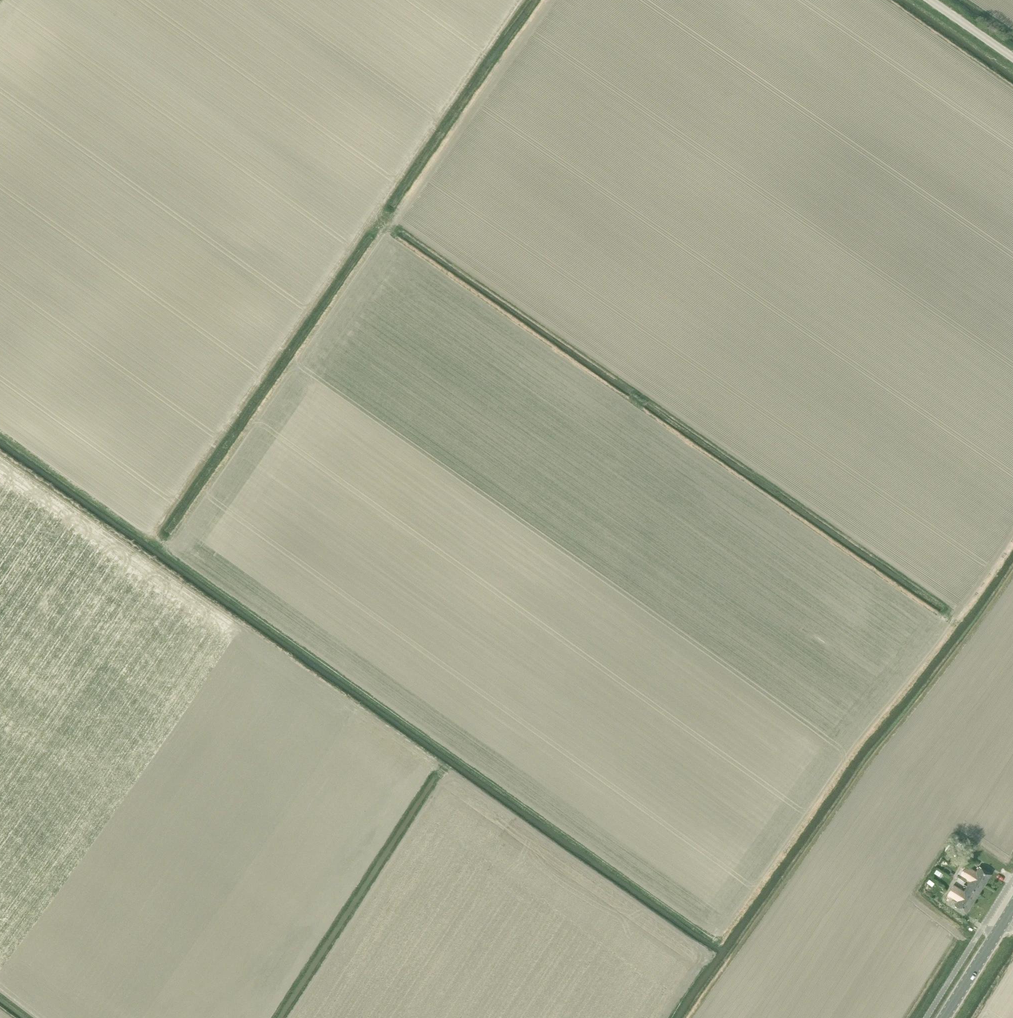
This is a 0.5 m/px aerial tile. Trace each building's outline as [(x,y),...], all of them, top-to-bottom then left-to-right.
[(958,850),(957,850),(956,850),(955,850),(954,851),(954,852),(953,852),(953,853),(953,854),(953,855),(954,856),(954,857),(955,857),(956,858),(957,858),(958,858),(959,858),(959,857),(960,857),(960,856),(961,856),(961,855),(961,854),(961,853),(961,852),(960,851),(959,850),(958,850)] [(980,867),(976,872),(966,866),(963,870),(985,884),(991,874),(980,867)] [(944,873),(937,869),(935,872),(942,877),(944,873)] [(963,870),(960,875),(970,882),(967,887),(979,894),(985,884),(963,870)] [(967,887),(964,892),(954,885),(951,890),(973,904),(979,894),(967,887)] [(948,895),(958,901),(955,906),(967,914),(973,904),(951,890),(948,895)]
